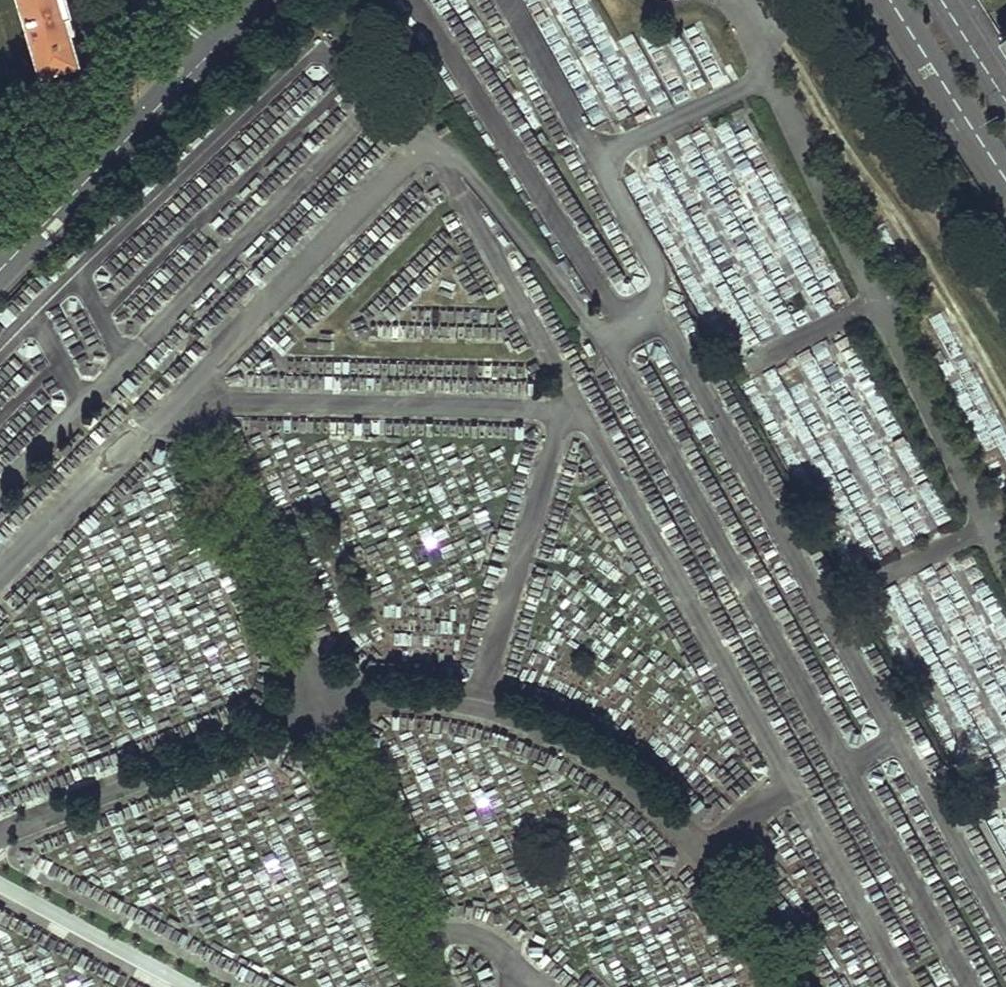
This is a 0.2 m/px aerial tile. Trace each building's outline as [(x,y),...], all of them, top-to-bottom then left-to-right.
[(44,67),(83,56),(69,6),(73,5),(72,0),(24,0),(44,67)]
